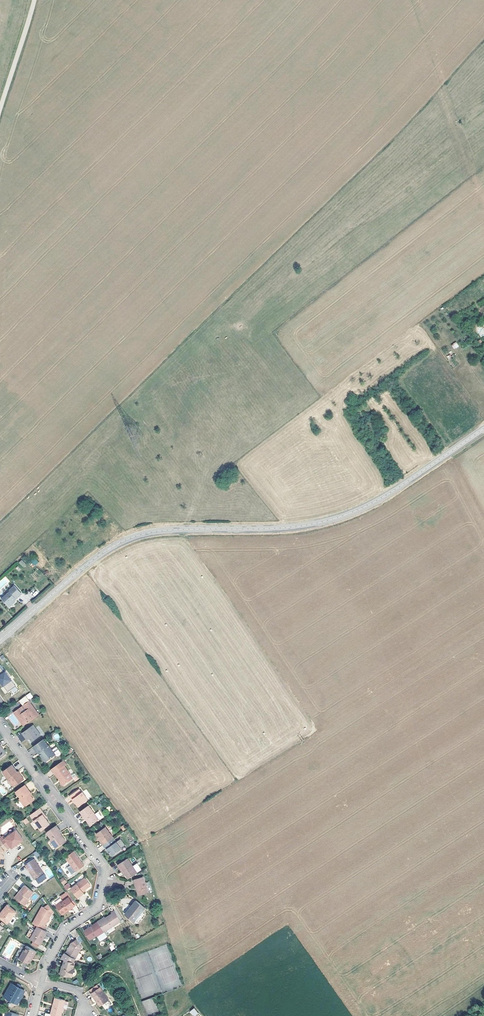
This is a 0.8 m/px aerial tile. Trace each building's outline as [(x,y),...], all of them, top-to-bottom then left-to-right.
[(13,602),(13,599),(14,599),(19,594),(12,586),(7,590),(8,591),(0,598),(0,599),(7,607),(13,602)] [(9,689),(18,683),(7,669),(6,670),(1,663),(0,663),(0,676),(9,689)] [(28,693),(22,697),(26,702),(31,698),(28,693)] [(31,698),(16,709),(26,723),(41,711),(31,698)] [(31,735),(33,738),(42,732),(35,722),(26,728),(31,735)] [(46,736),(37,743),(48,758),(56,752),(53,747),(46,736)] [(48,758),(37,743),(35,744),(39,751),(40,750),(47,759),(48,758)] [(58,744),(53,747),(56,752),(57,753),(59,753),(62,751),(62,750),(58,744)] [(60,776),(64,782),(73,775),(72,773),(64,763),(67,761),(64,757),(52,765),(55,769),(60,776)] [(17,768),(13,763),(4,769),(14,784),(25,776),(22,771),(20,773),(17,768)] [(26,782),(16,789),(20,794),(19,795),(25,804),(34,797),(31,793),(29,789),(31,788),(26,782)] [(80,785),(71,791),(77,799),(79,803),(89,796),(83,788),(82,789),(80,785)] [(91,823),(93,821),(100,816),(95,810),(89,802),(82,807),(81,808),(91,823)] [(51,823),(47,817),(44,813),(45,812),(40,805),(30,812),(42,829),(51,823)] [(99,807),(95,810),(100,816),(103,814),(103,813),(99,807)] [(57,823),(48,829),(54,836),(52,837),(57,844),(66,839),(61,831),(62,830),(57,823)] [(101,839),(104,843),(116,835),(108,823),(97,831),(100,835),(102,838),(101,839)] [(4,833),(1,836),(9,847),(12,844),(13,846),(17,843),(21,840),(25,838),(17,827),(6,836),(4,833)] [(116,835),(104,843),(106,847),(108,846),(111,850),(113,853),(123,846),(116,835)] [(2,864),(4,863),(5,856),(3,855),(4,852),(3,851),(9,847),(1,836),(0,837),(0,864),(2,864)] [(75,848),(66,854),(76,869),(85,863),(75,848)] [(116,863),(121,870),(123,869),(125,872),(128,876),(137,870),(127,856),(116,863)] [(34,859),(34,860),(26,865),(35,880),(44,874),(34,859)] [(47,878),(44,874),(35,880),(38,884),(47,878)] [(139,885),(142,892),(150,890),(144,874),(134,877),(137,885),(139,885)] [(91,883),(85,876),(72,887),(79,896),(85,891),(83,889),(91,883)] [(26,883),(20,890),(23,892),(19,898),(25,903),(30,897),(28,896),(33,889),(26,883)] [(77,902),(68,890),(62,895),(64,898),(57,903),(62,910),(69,906),(70,907),(77,902)] [(133,906),(127,913),(133,919),(145,904),(136,897),(130,904),(133,906)] [(45,906),(54,911),(55,913),(56,912),(49,902),(45,906)] [(18,910),(8,904),(1,915),(10,922),(18,910)] [(39,924),(46,928),(49,924),(47,923),(54,911),(45,906),(42,905),(33,921),(39,924)] [(111,911),(105,915),(98,920),(103,929),(120,918),(115,910),(113,908),(110,910),(111,911)] [(91,924),(90,922),(84,926),(90,935),(96,931),(98,933),(104,929),(103,929),(98,920),(91,924)] [(46,928),(39,924),(37,929),(32,927),(28,935),(32,937),(40,941),(44,936),(45,936),(48,930),(46,928)] [(107,934),(104,929),(98,933),(101,938),(107,934)] [(73,959),(82,944),(77,937),(72,940),(65,950),(64,949),(60,956),(64,957),(73,959)] [(35,953),(37,954),(39,950),(28,944),(25,950),(21,948),(18,955),(30,962),(32,958),(35,953)] [(73,959),(64,957),(60,971),(70,973),(72,965),(74,959),(73,959)] [(18,1003),(21,997),(18,996),(23,987),(11,981),(8,986),(11,987),(6,996),(18,1003)] [(93,991),(100,986),(97,982),(91,987),(93,991)] [(93,991),(92,992),(101,1004),(110,998),(101,985),(100,986),(93,991)] [(56,995),(56,997),(54,1003),(52,1002),(50,1011),(52,1012),(60,1014),(65,998),(56,995)] [(142,1001),(147,1015),(159,1011),(153,997),(142,1001)] [(199,1011),(194,1006),(191,1009),(195,1014),(199,1011)]
